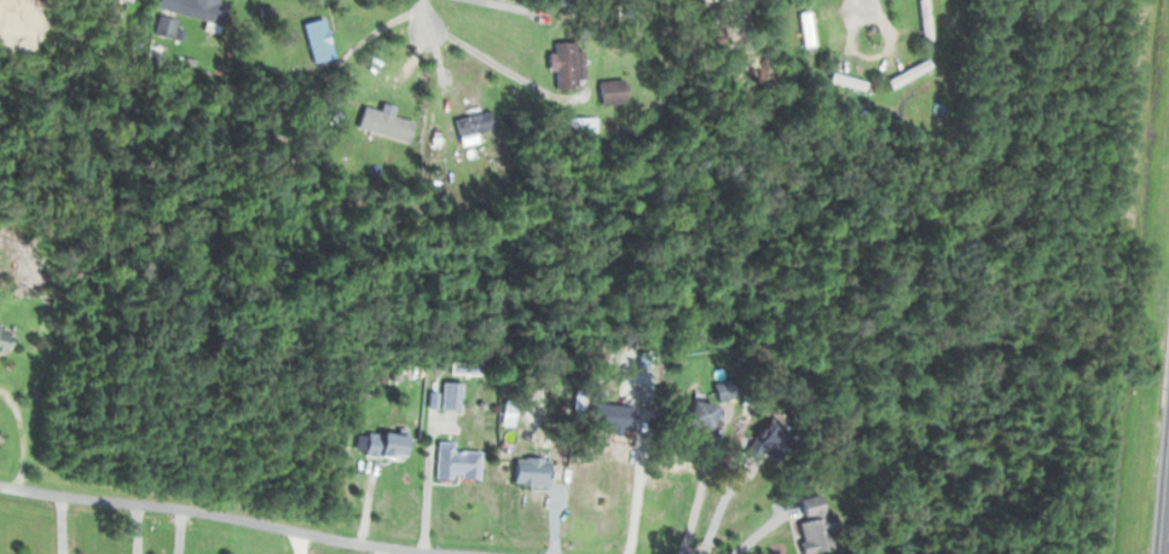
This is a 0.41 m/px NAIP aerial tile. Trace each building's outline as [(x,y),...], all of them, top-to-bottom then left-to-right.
[(215,0),(154,0),(152,10),(220,25),(225,2),(215,0)] [(919,39),(929,39),(929,0),(919,0),(919,39)] [(808,54),(818,52),(807,6),(797,8),(808,54)] [(332,56),(321,16),(300,22),(310,61),(332,56)] [(552,87),(580,87),(580,42),(552,42),(552,87)] [(929,68),(925,59),(886,79),(890,88),(929,68)] [(621,78),(596,79),(596,103),(622,102),(621,78)] [(399,120),(365,101),(356,118),(389,137),(399,120)] [(477,133),(491,127),(484,112),(471,118),(477,133)] [(572,132),(593,134),(594,120),(574,117),(572,132)] [(726,400),(727,382),(711,381),(710,400),(726,400)] [(457,409),(457,382),(438,382),(438,409),(457,409)] [(673,423),(707,435),(716,409),(683,397),(673,423)] [(632,405),(598,402),(595,427),(630,430),(632,405)] [(758,449),(776,460),(790,437),(759,419),(739,451),(751,459),(758,449)] [(401,434),(361,434),(361,457),(401,457),(401,434)] [(451,451),(451,441),(433,441),(433,480),(477,480),(477,451),(451,451)] [(509,486),(546,486),(546,457),(509,457),(509,486)] [(830,515),(801,515),(801,548),(830,548),(830,515)]
